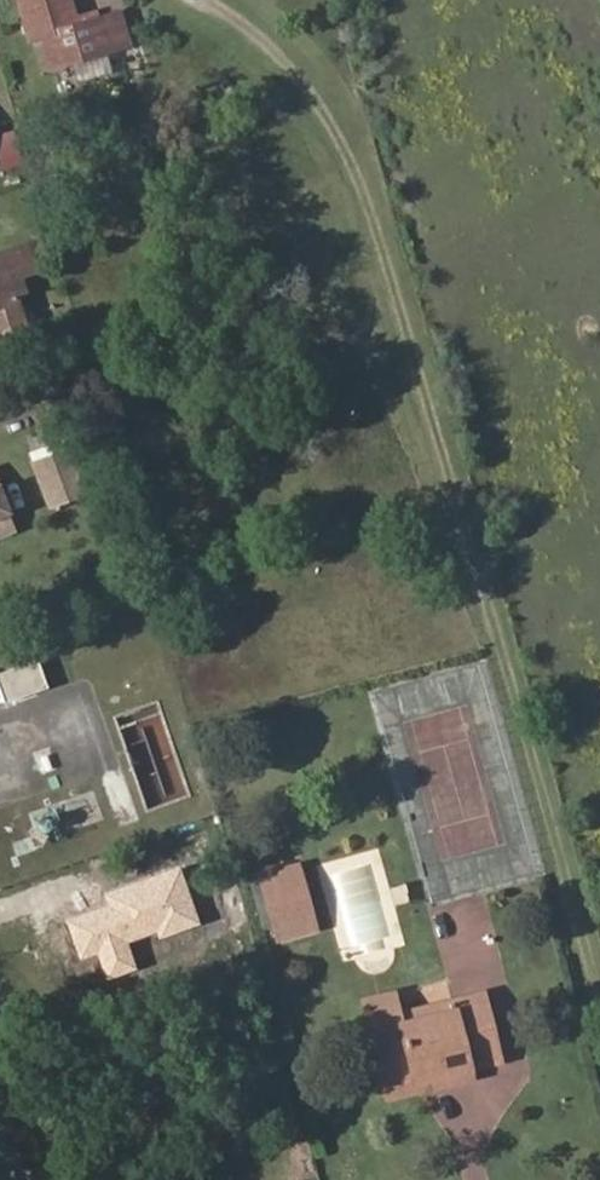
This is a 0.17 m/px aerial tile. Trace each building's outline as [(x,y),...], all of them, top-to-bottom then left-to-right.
[(29,39),(40,34),(50,67),(69,61),(104,51),(127,44),(118,12),(98,18),(96,11),(73,16),(68,0),(18,0),(29,39)] [(104,51),(69,61),(75,82),(110,72),(104,51)] [(3,251),(0,253),(0,338),(8,336),(6,330),(20,325),(10,295),(20,292),(15,277),(49,266),(40,240),(4,252),(3,251)] [(70,446),(28,461),(46,509),(88,494),(70,446)] [(14,517),(0,482),(0,523),(14,517)] [(39,679),(29,652),(0,662),(0,693),(39,679)] [(284,890),(296,887),(290,865),(253,875),(270,937),(307,927),(300,901),(288,905),(284,890)] [(296,887),(284,890),(288,905),(300,901),(296,887)] [(390,993),(359,1001),(383,1097),(413,1090),(411,1080),(466,1068),(496,1060),(479,993),(449,1000),(451,1010),(397,1023),(390,993)] [(449,1000),(395,1014),(397,1023),(451,1010),(449,1000)] [(468,1076),(466,1068),(411,1080),(413,1090),(468,1076)]
